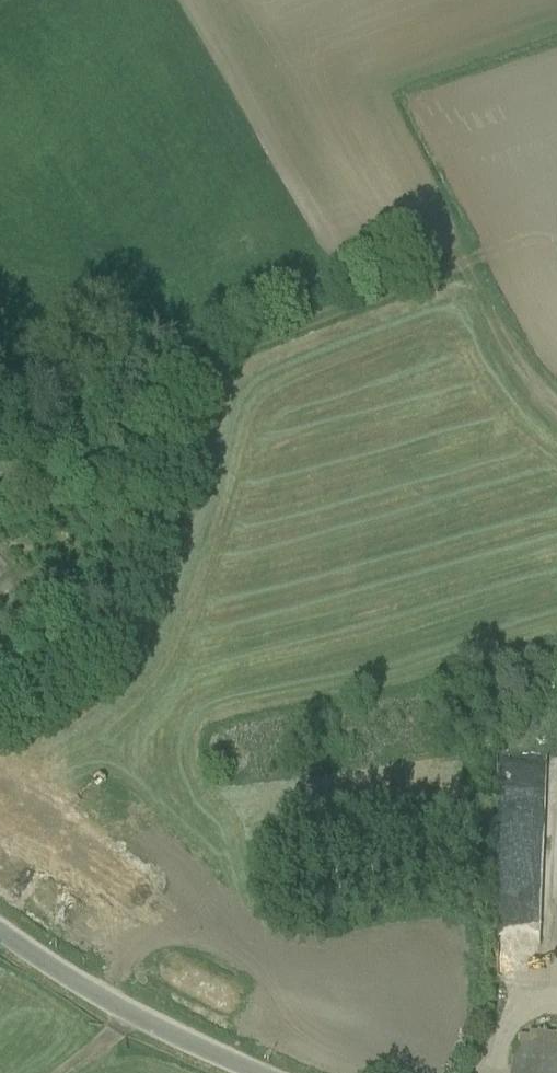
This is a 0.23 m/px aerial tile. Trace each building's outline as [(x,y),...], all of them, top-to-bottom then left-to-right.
[(556,959),(556,846),(552,846),(545,959),(556,959)] [(517,1022),(512,1072),(556,1072),(556,1026),(517,1022)]
